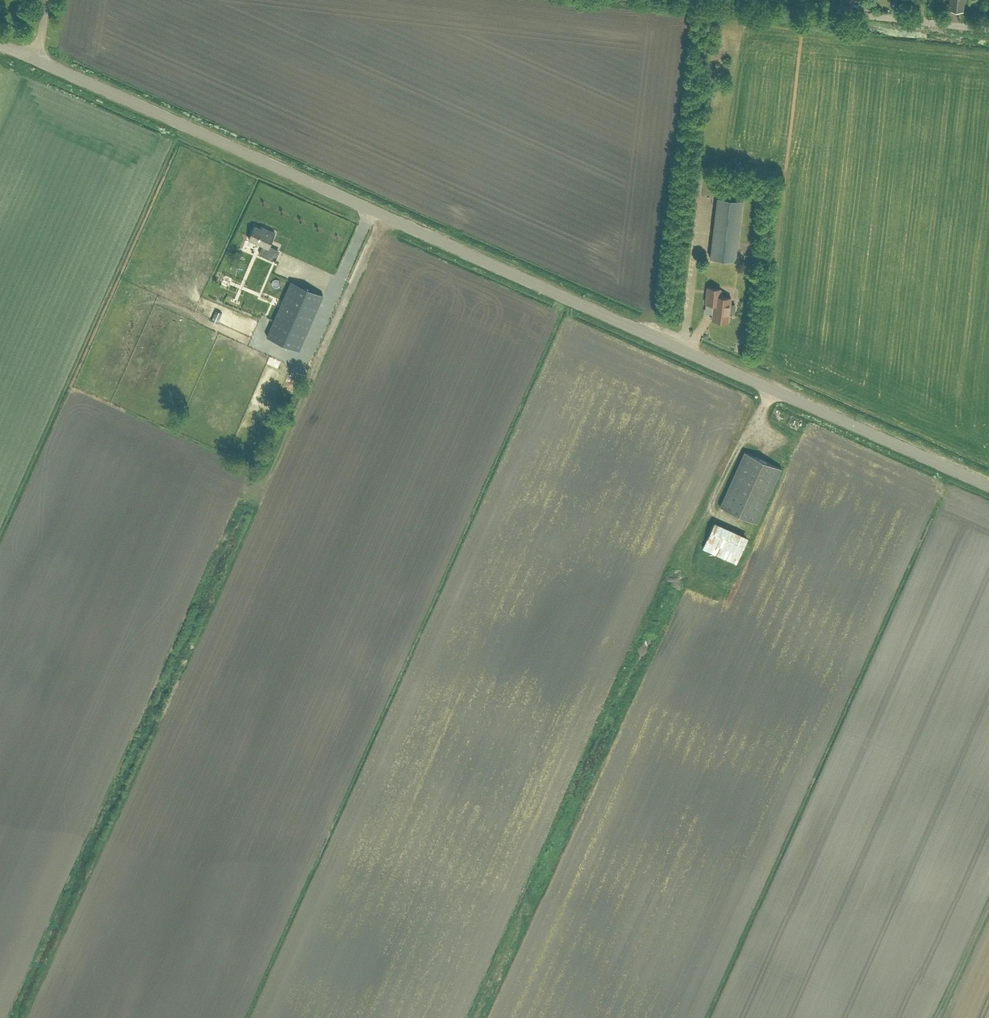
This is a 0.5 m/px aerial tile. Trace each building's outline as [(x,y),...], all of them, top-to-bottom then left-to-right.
[(949,9),(963,11),(964,0),(950,0),(949,9)] [(735,261),(742,200),(717,197),(710,258),(735,261)] [(261,227),(256,225),(248,238),(263,245),(259,253),(271,258),(275,248),(269,245),(275,232),(262,226),(261,227)] [(291,281),(267,336),(299,350),(323,295),(291,281)] [(734,313),(735,304),(730,304),(731,297),(720,296),(720,288),(707,287),(705,303),(714,304),(712,319),(728,321),(729,312),(734,313)] [(757,522),(781,467),(745,451),(720,506),(757,522)] [(734,559),(747,532),(713,517),(701,544),(734,559)]
